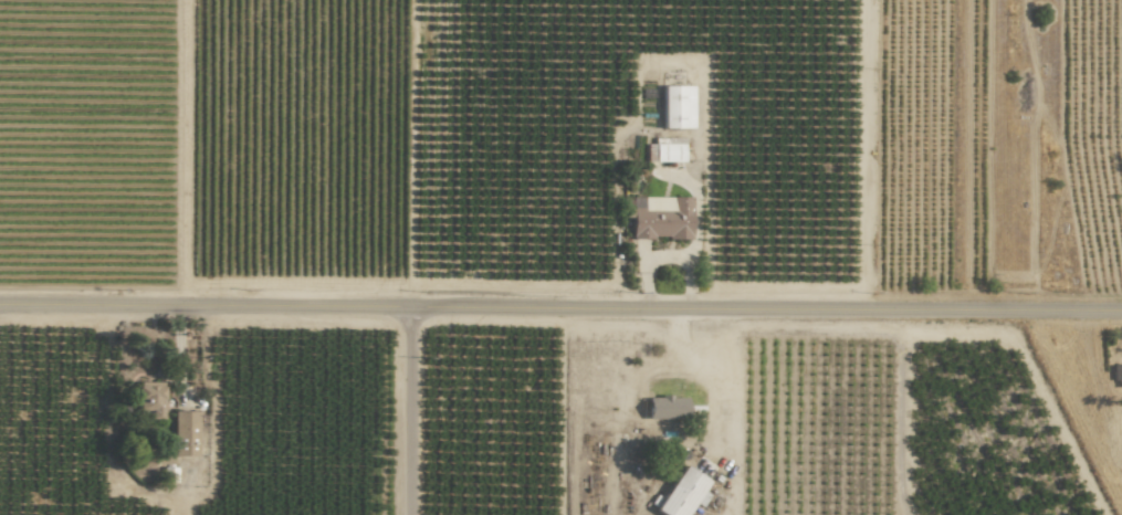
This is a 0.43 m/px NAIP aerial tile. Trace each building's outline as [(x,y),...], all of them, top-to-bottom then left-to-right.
[(690,87),(661,87),(661,129),(690,128),(690,87)] [(648,162),(681,163),(682,139),(648,138),(648,162)] [(631,239),(690,239),(690,198),(642,198),(642,208),(631,208),(631,239)] [(160,383),(135,383),(135,412),(147,412),(147,420),(160,420),(160,383)] [(645,419),(684,420),(684,398),(646,397),(645,419)] [(173,457),(196,457),(196,411),(172,412),(173,457)] [(682,466),(653,510),(661,514),(685,514),(706,481),(682,466)]
